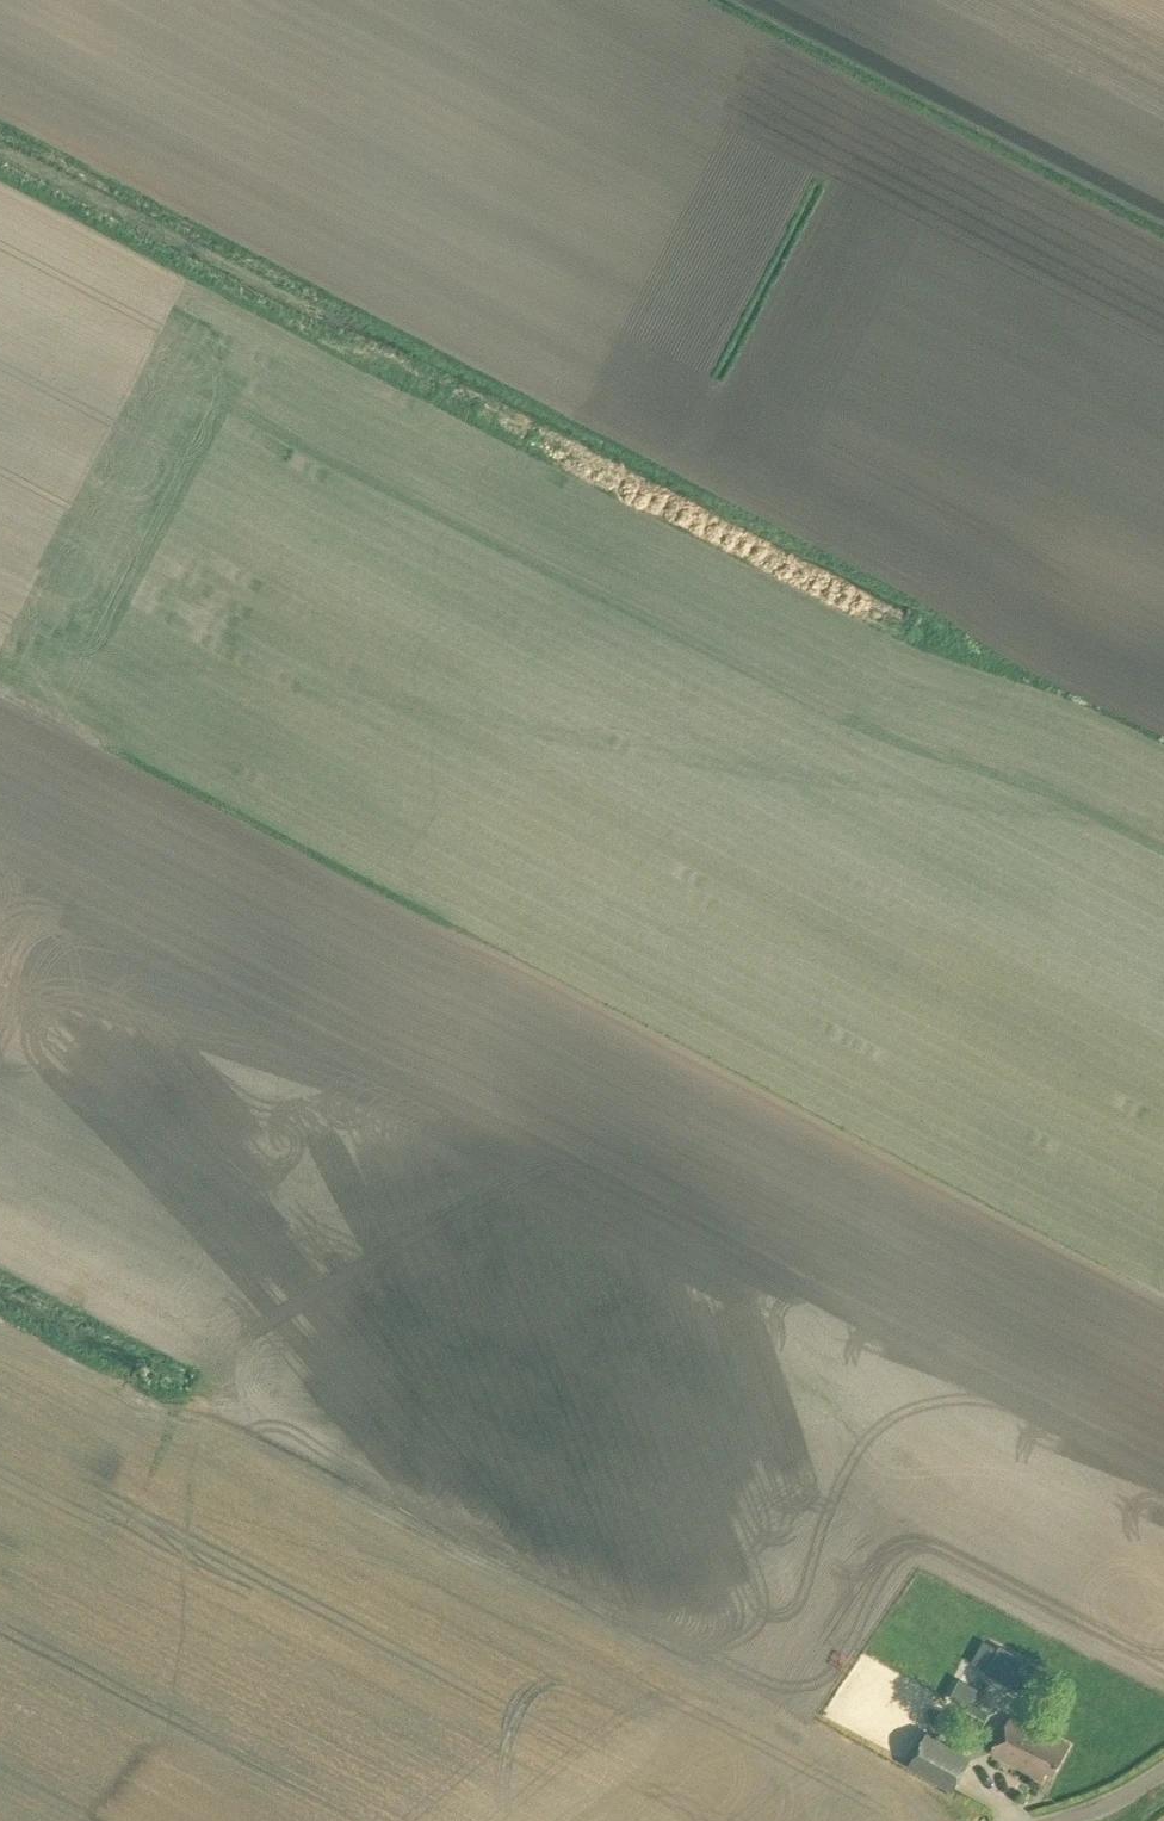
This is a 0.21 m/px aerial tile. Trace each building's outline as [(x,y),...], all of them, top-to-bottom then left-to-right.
[(1038,1665),(1002,1646),(989,1671),(1024,1690),(1038,1665)] [(984,1680),(966,1670),(952,1696),(970,1706),(984,1680)] [(929,1699),(937,1704),(940,1697),(932,1693),(929,1699)] [(929,1723),(933,1715),(922,1709),(917,1717),(929,1723)] [(1053,1776),(1070,1745),(1046,1732),(1044,1734),(1011,1716),(990,1753),(1042,1781),(1047,1773),(1053,1776)] [(896,1747),(906,1753),(917,1733),(907,1728),(896,1747)] [(955,1789),(970,1761),(925,1736),(910,1764),(955,1789)]
